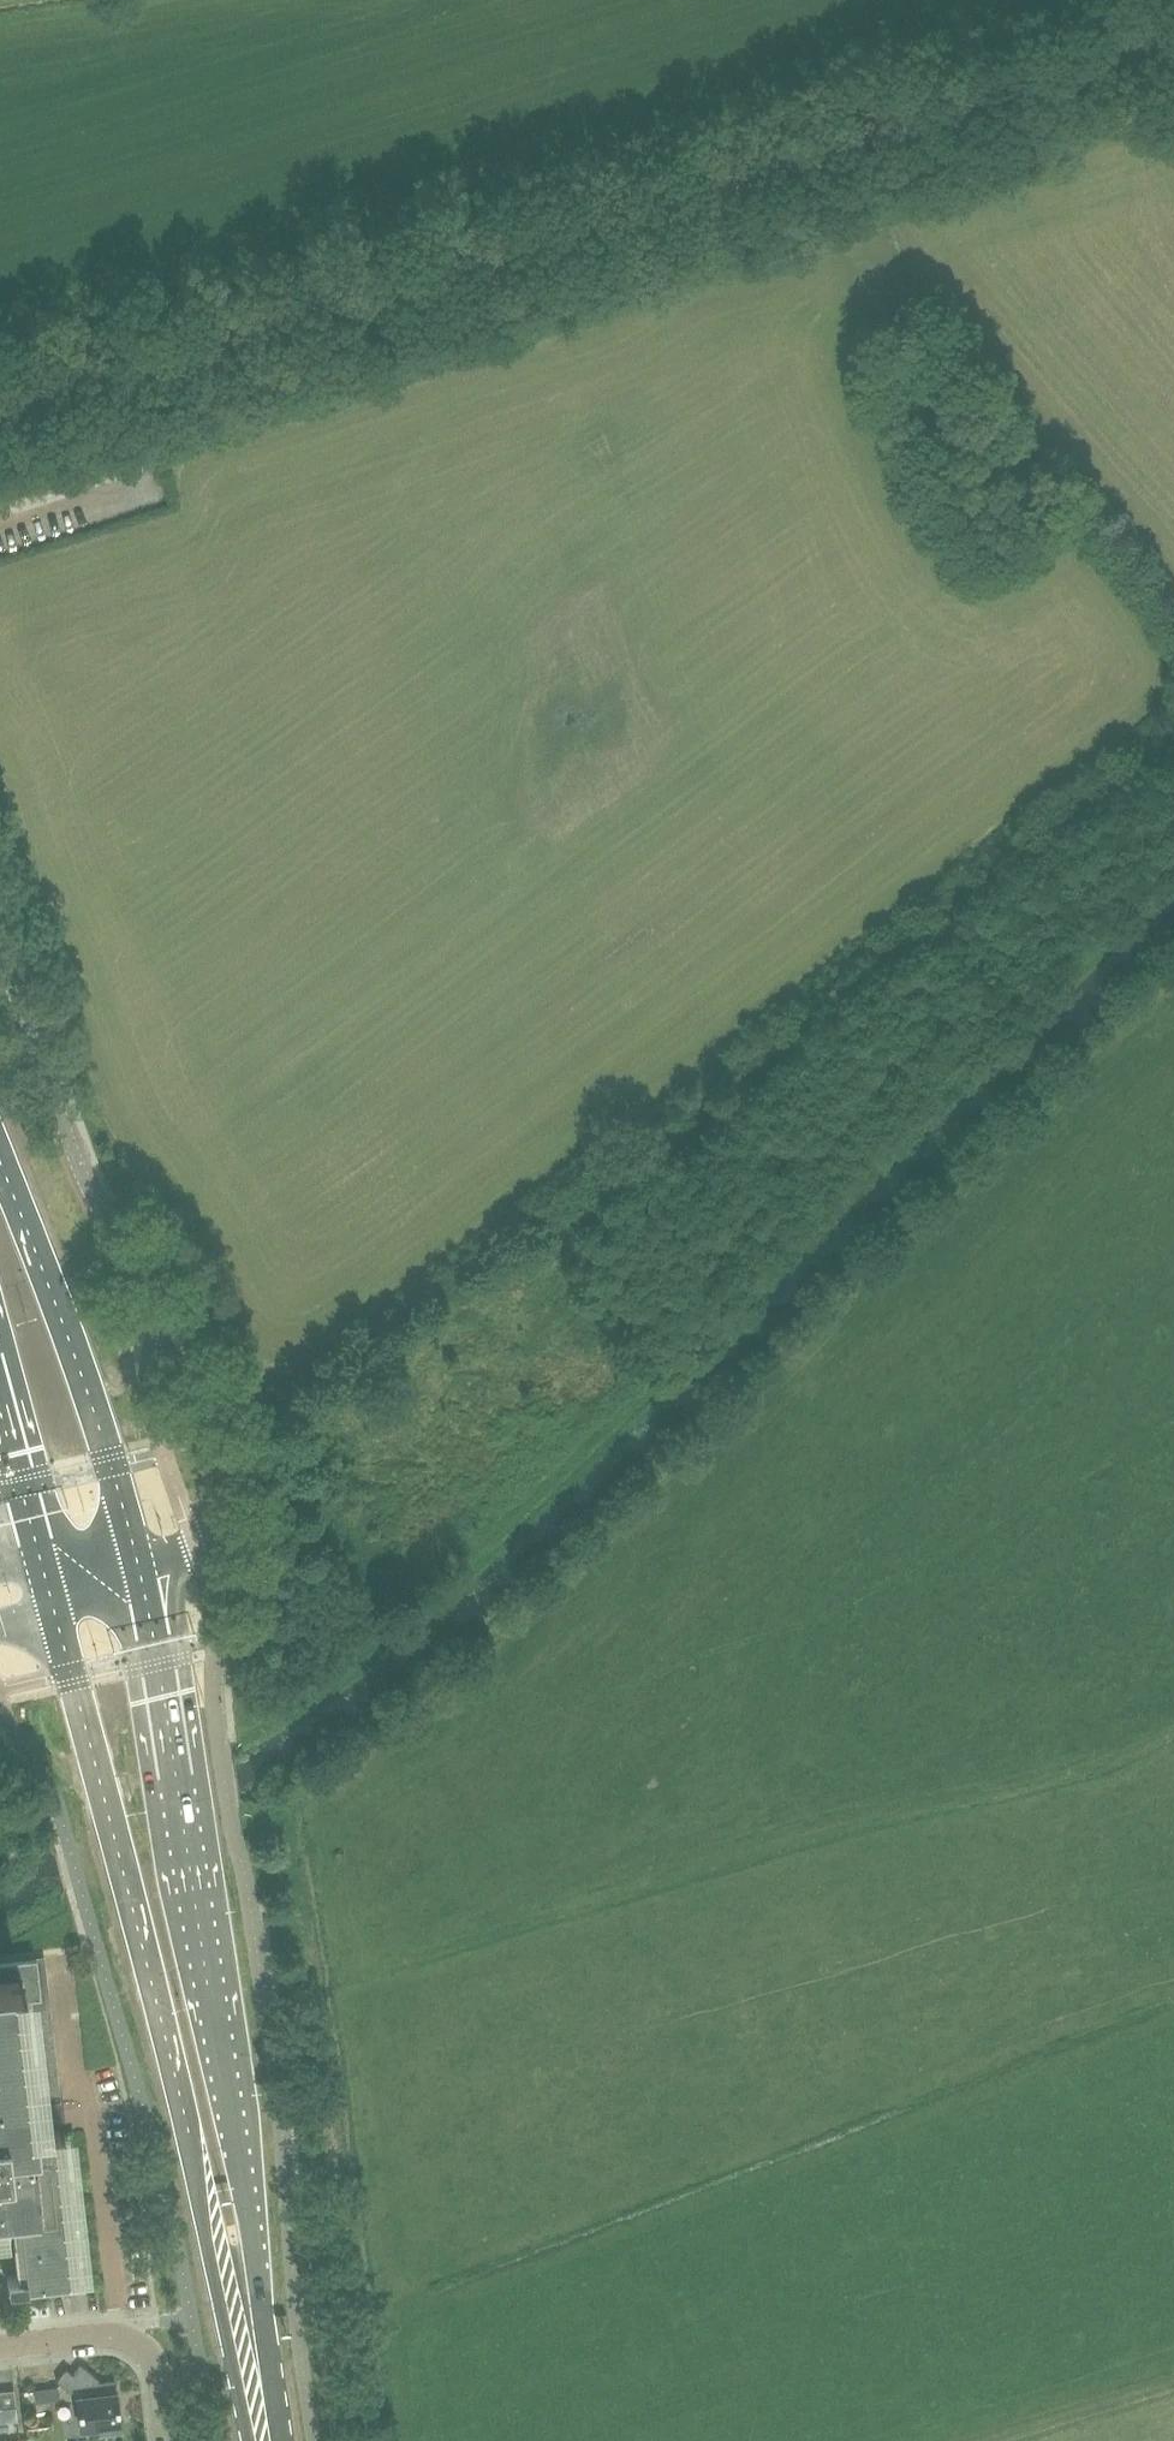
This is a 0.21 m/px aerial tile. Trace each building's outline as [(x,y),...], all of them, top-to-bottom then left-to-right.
[(10,2251),(14,2250),(15,2263),(17,2274),(7,2275),(8,2286),(17,2285),(20,2285),(26,2284),(75,2279),(59,2133),(35,2135),(34,2122),(39,2121),(61,2119),(44,1958),(0,1962),(0,2252),(10,2251)] [(57,2380),(76,2397),(80,2429),(98,2427),(99,2432),(121,2430),(115,2382),(101,2383),(83,2365),(74,2374),(68,2368),(57,2380)] [(14,2390),(0,2391),(0,2409),(16,2407),(14,2390)]
